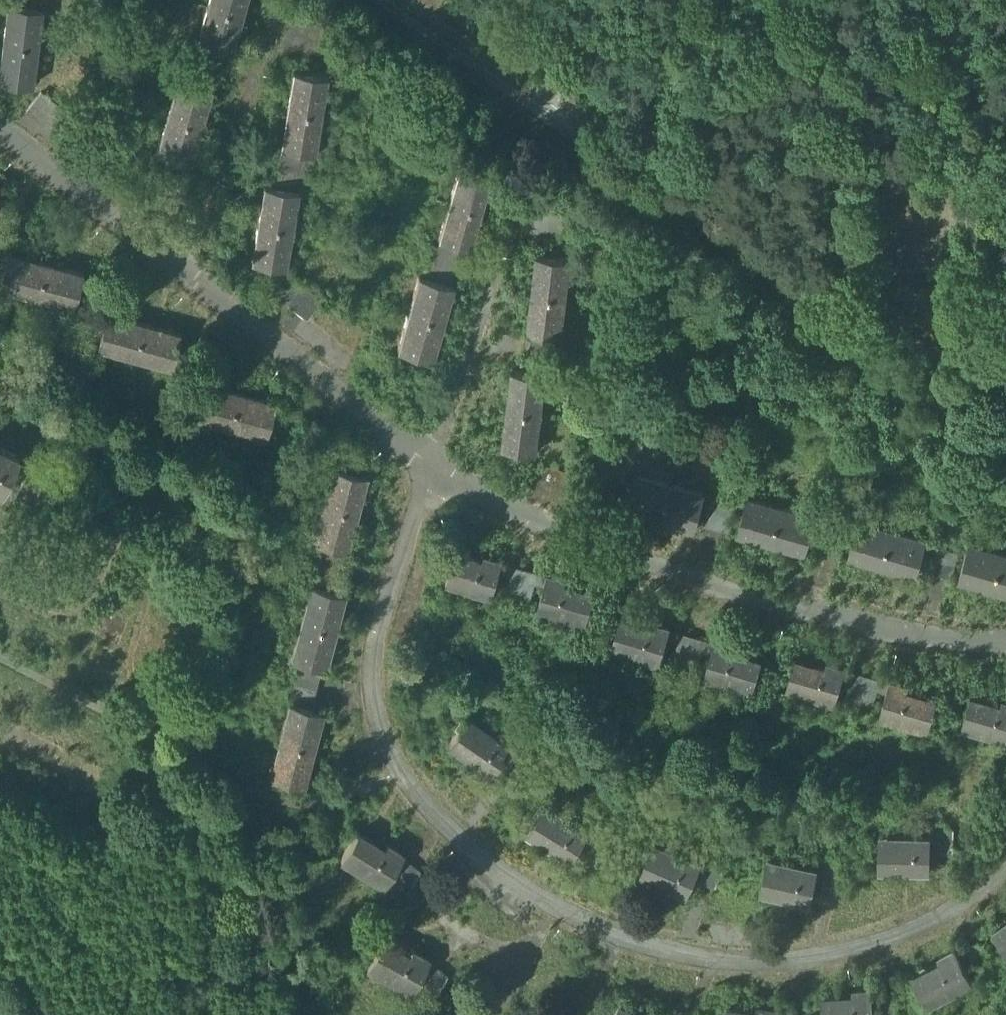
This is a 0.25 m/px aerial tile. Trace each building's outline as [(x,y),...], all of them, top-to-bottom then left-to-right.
[(246,0),(208,0),(196,42),(231,52),(246,0)] [(43,12),(7,7),(0,57),(0,81),(33,86),(43,12)] [(316,151),(329,78),(293,72),(280,145),(316,151)] [(192,162),(211,89),(175,80),(156,153),(192,162)] [(38,91),(26,109),(47,124),(59,106),(38,91)] [(282,161),(281,178),(301,179),(302,162),(282,161)] [(472,249),(493,177),(457,167),(437,239),(472,249)] [(286,268),(299,194),(263,188),(250,262),(286,268)] [(0,286),(73,307),(83,272),(10,251),(0,286)] [(562,335),(571,261),(534,257),(526,331),(562,335)] [(434,359),(454,287),(419,277),(399,349),(434,359)] [(281,297),(308,316),(321,298),(294,279),(281,297)] [(103,313),(94,349),(173,369),(182,333),(103,313)] [(538,450),(547,376),(511,372),(502,446),(538,450)] [(199,381),(190,416),(268,436),(278,401),(199,381)] [(0,445),(0,487),(16,453),(0,445)] [(367,476),(331,467),(312,541),(347,551),(367,476)] [(706,495),(637,476),(627,511),(696,531),(706,495)] [(815,517),(745,497),(735,533),(805,552),(815,517)] [(927,539),(857,519),(847,555),(917,574),(927,539)] [(966,545),(957,580),(1005,592),(1005,554),(966,545)] [(454,548),(444,583),(492,596),(503,558),(484,553),(483,557),(454,548)] [(548,571),(537,611),(585,624),(595,589),(565,581),(567,576),(548,571)] [(346,595),(310,585),(291,660),(326,669),(346,595)] [(619,617),(610,651),(659,663),(669,625),(650,620),(649,624),(619,617)] [(715,638),(704,677),(752,691),(762,656),(732,648),(734,643),(715,638)] [(796,655),(786,690),(834,703),(845,665),(826,660),(825,663),(796,655)] [(891,678),(880,718),(928,731),(938,696),(909,688),(910,683),(891,678)] [(961,727),(1005,740),(1005,699),(1001,697),(1000,701),(971,693),(961,727)] [(323,712),(287,703),(267,777),(303,786),(323,712)] [(509,743),(466,715),(446,745),(489,774),(509,743)] [(589,830),(546,802),(526,832),(569,861),(589,830)] [(358,830),(339,860),(382,887),(403,853),(386,843),(384,846),(358,830)] [(879,835),(879,871),(929,871),(930,831),(910,831),(910,835),(879,835)] [(701,859),(653,840),(640,874),(688,893),(701,859)] [(818,867),(768,857),(760,892),(811,903),(818,867)] [(1005,947),(1005,917),(992,926),(1005,947)] [(382,938),(366,970),(410,993),(429,958),(411,949),(410,953),(382,938)] [(912,973),(929,1005),(973,981),(955,946),(938,955),(939,959),(912,973)] [(823,1014),(874,1014),(871,985),(851,987),(852,991),(821,994),(823,1014)] [(725,1014),(776,1014),(777,1005),(757,1003),(757,1007),(727,1004),(725,1014)]
